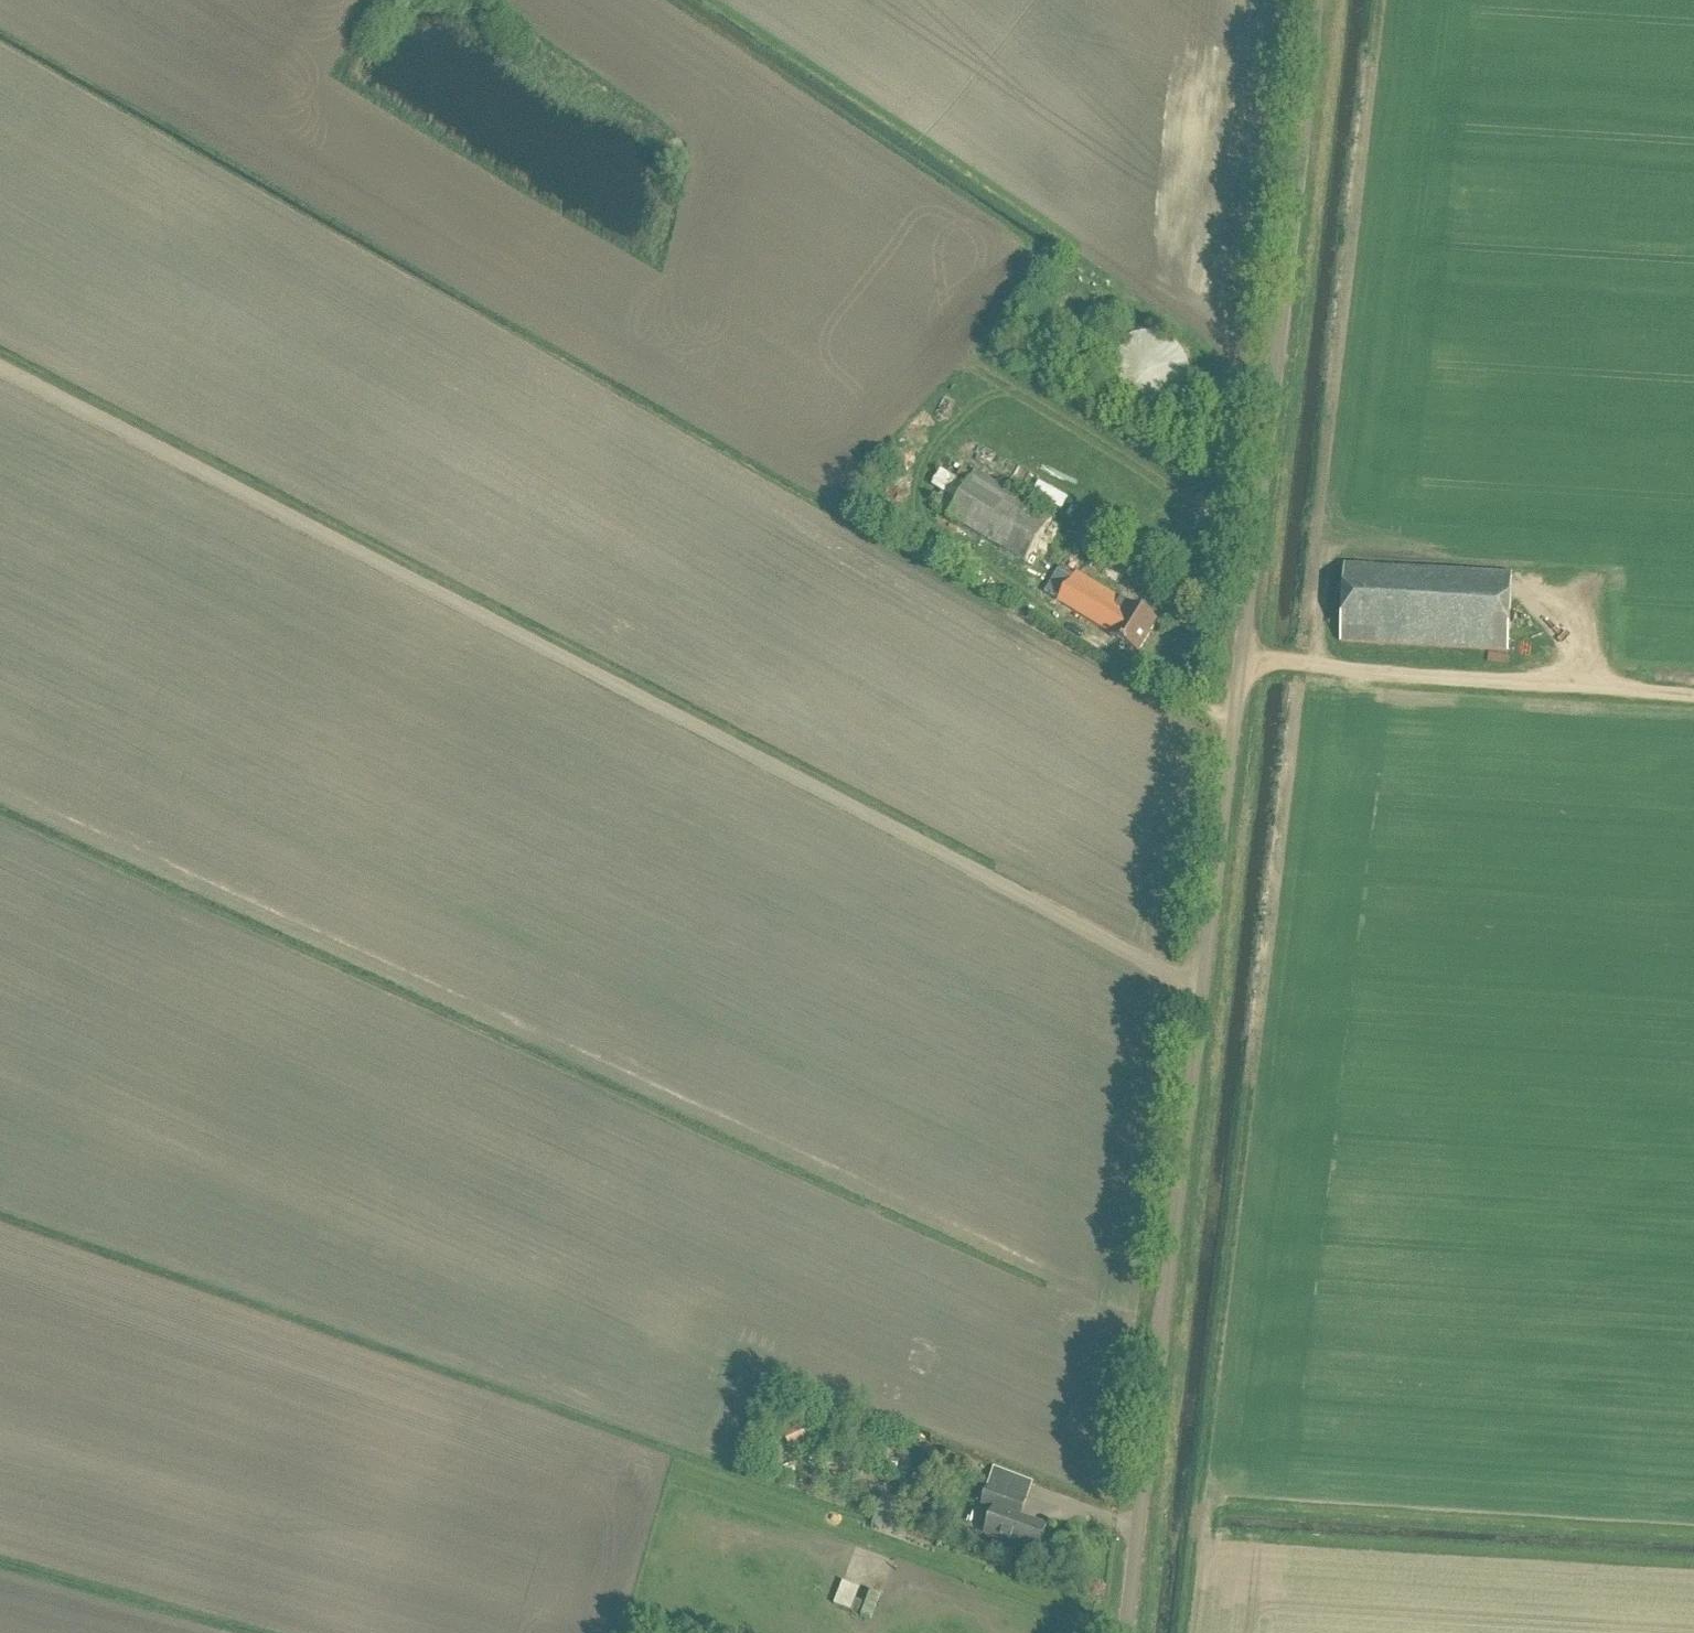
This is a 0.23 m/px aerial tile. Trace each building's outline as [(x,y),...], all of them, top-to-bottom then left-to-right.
[(948,522),(1026,568),(1055,520),(977,474),(948,522)] [(1345,567),(1341,645),(1509,654),(1513,577),(1345,567)] [(1059,604),(1112,637),(1111,638),(1139,656),(1158,623),(1078,574),(1059,604)] [(995,1512),(986,1537),(1038,1556),(1048,1528),(1022,1519),(1027,1503),(989,1489),(983,1507),(995,1512)] [(908,1508),(883,1499),(877,1516),(902,1526),(908,1508)] [(854,1613),(862,1589),(844,1583),(836,1607),(854,1613)] [(856,1615),(877,1620),(882,1596),(862,1591),(856,1615)]
